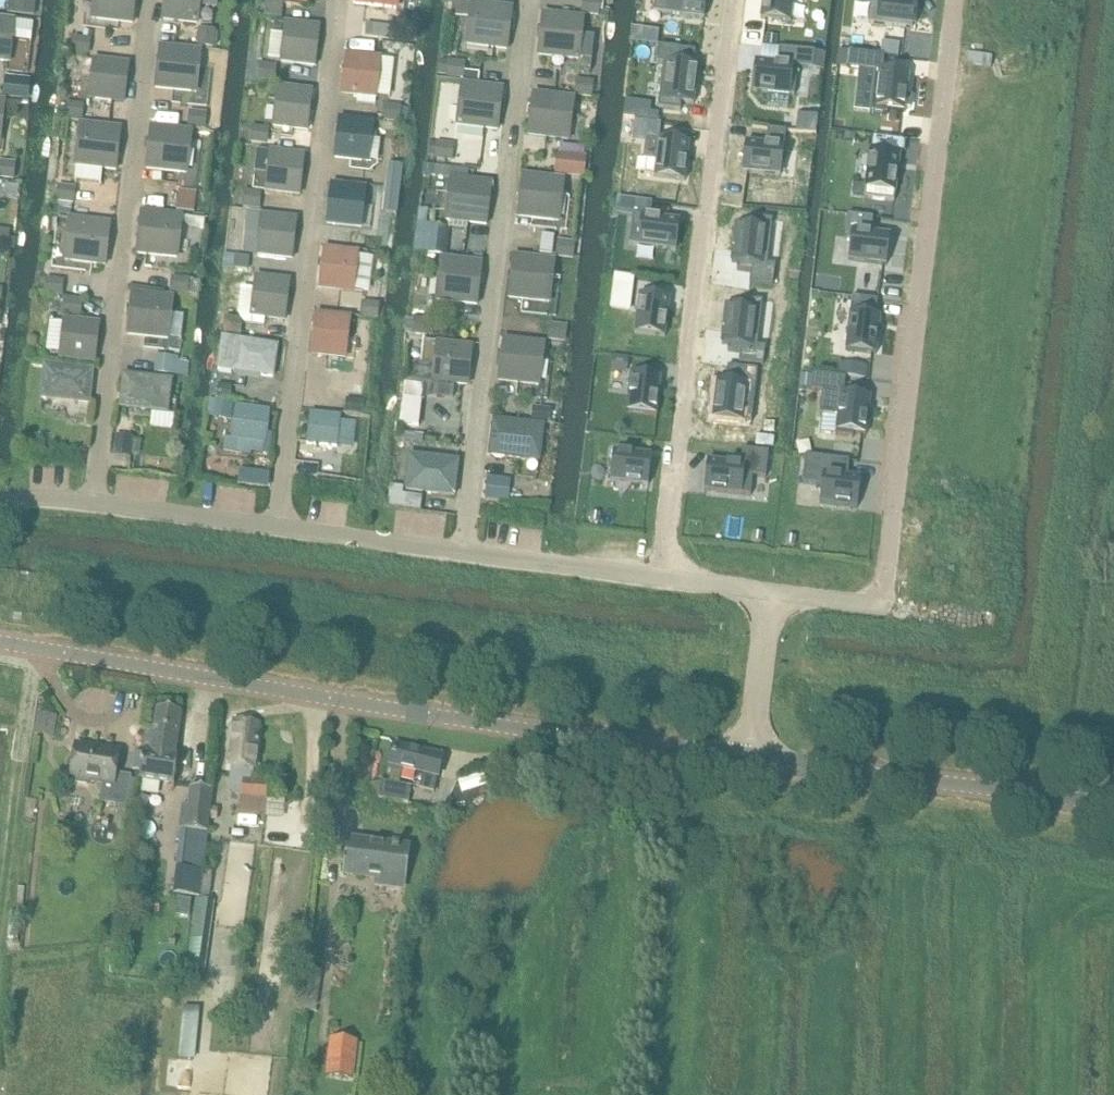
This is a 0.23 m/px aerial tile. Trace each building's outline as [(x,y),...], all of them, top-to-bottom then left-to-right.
[(8,12),(34,15),(35,0),(9,0),(8,12)] [(93,19),(133,24),(136,0),(95,0),(93,19)] [(163,19),(197,23),(199,0),(166,0),(163,19)] [(583,12),(598,14),(600,0),(584,0),(583,12)] [(653,12),(705,18),(707,0),(655,0),(653,12)] [(761,19),(791,22),(793,0),(763,0),(761,19)] [(855,2),(871,4),(869,23),(912,28),(913,23),(916,24),(919,0),(855,0),(855,2)] [(267,1),(265,15),(281,17),(282,3),(267,1)] [(473,3),(467,44),(507,49),(513,8),(473,3)] [(543,14),(538,55),(578,60),(583,18),(543,14)] [(9,62),(14,21),(0,19),(0,61),(9,62)] [(286,23),(281,62),(316,66),(320,27),(286,23)] [(397,27),(367,23),(365,36),(395,40),(397,27)] [(641,43),(643,29),(632,28),(631,42),(641,43)] [(200,30),(199,45),(212,46),(214,32),(200,30)] [(765,46),(776,48),(778,37),(767,35),(765,46)] [(75,38),(73,52),(88,54),(90,39),(75,38)] [(882,42),(881,55),(884,55),(898,57),(900,44),(882,42)] [(659,45),(657,62),(663,63),(658,108),(681,111),(682,102),(694,103),(698,65),(678,63),(680,48),(659,45)] [(160,46),(156,88),(196,92),(201,51),(160,46)] [(756,60),(752,91),(794,96),(798,67),(813,69),(815,52),(779,48),(777,63),(756,60)] [(840,50),(837,67),(847,68),(850,51),(840,50)] [(850,51),(847,68),(860,69),(855,110),(870,112),(887,114),(888,109),(905,112),(906,107),(910,107),(912,95),(907,94),(910,73),(883,70),(884,55),(881,55),(850,51)] [(815,52),(813,69),(824,70),(826,53),(815,52)] [(347,55),(342,93),(377,97),(381,58),(347,55)] [(94,60),(90,98),(124,102),(129,64),(94,60)] [(449,61),(447,75),(462,77),(464,63),(449,61)] [(259,66),(258,79),(271,80),(272,67),(259,66)] [(6,78),(3,97),(25,100),(27,80),(6,78)] [(577,78),(575,95),(593,98),(595,80),(577,78)] [(463,84),(458,125),(498,130),(503,89),(463,84)] [(279,87),(275,125),(308,129),(313,92),(279,87)] [(534,94),(528,135),(568,140),(574,99),(534,94)] [(68,103),(66,117),(82,119),(83,105),(68,103)] [(385,105),(384,119),(399,121),(401,107),(385,105)] [(191,112),(190,126),(205,128),(206,114),(191,112)] [(798,114),(796,131),(816,133),(818,116),(798,114)] [(339,119),(335,158),(370,162),(374,123),(339,119)] [(659,138),(661,124),(635,120),(633,135),(632,142),(645,144),(646,137),(659,138)] [(81,124),(76,166),(117,170),(121,129),(81,124)] [(252,126),(251,140),(266,141),(267,128),(252,126)] [(152,127),(147,169),(187,173),(192,132),(152,127)] [(746,140),(743,170),(781,175),(786,130),(768,127),(766,143),(746,140)] [(643,159),(656,161),(659,138),(646,137),(645,144),(643,159)] [(656,161),(655,176),(685,180),(689,142),(659,138),(656,161)] [(438,143),(436,157),(451,159),(453,145),(438,143)] [(870,150),(864,197),(894,201),(900,154),(870,150)] [(272,152),(267,189),(300,193),(305,156),(272,152)] [(557,156),(555,175),(585,179),(587,159),(584,159),(558,156),(557,156)] [(13,178),(15,164),(0,162),(0,176),(13,178)] [(425,164),(424,175),(452,178),(467,180),(469,170),(425,164)] [(523,175),(519,217),(559,221),(563,180),(523,175)] [(386,176),(384,187),(397,188),(398,177),(386,176)] [(452,178),(447,220),(487,225),(492,183),(467,180),(452,178)] [(332,185),(327,223),(362,228),(366,189),(332,185)] [(59,186),(58,200),(72,202),(73,202),(75,188),(59,186)] [(384,187),(383,198),(396,199),(397,188),(384,187)] [(180,189),(177,211),(194,213),(197,191),(180,189)] [(245,191),(243,205),(258,206),(259,193),(245,191)] [(58,200),(56,213),(71,214),(72,202),(58,200)] [(418,221),(415,251),(445,255),(448,229),(427,226),(428,211),(420,210),(418,221)] [(142,212),(137,253),(177,258),(182,216),(142,212)] [(247,214),(245,236),(260,237),(258,255),(293,258),(297,219),(262,216),(247,214)] [(633,214),(629,245),(676,250),(680,220),(633,214)] [(847,214),(845,236),(851,237),(848,259),(886,264),(890,234),(871,232),(873,217),(847,214)] [(736,224),(732,262),(738,262),(737,269),(751,271),(750,282),(773,284),(775,265),(767,264),(773,220),(749,217),(748,226),(736,224)] [(70,219),(66,261),(106,265),(111,224),(70,219)] [(8,245),(9,231),(0,230),(0,244),(8,245)] [(542,234),(540,253),(551,254),(554,236),(542,234)] [(559,241),(557,255),(573,257),(574,243),(559,241)] [(324,249),(319,288),(354,292),(359,253),(324,249)] [(235,255),(234,270),(249,271),(251,257),(235,255)] [(514,256),(509,298),(549,302),(554,261),(514,256)] [(442,259),(437,300),(477,305),(482,263),(442,259)] [(67,276),(65,294),(76,295),(78,277),(67,276)] [(256,277),(251,316),(286,320),(290,281),(256,277)] [(173,278),(172,292),(187,294),(189,280),(173,278)] [(133,293),(128,335),(168,339),(173,298),(133,293)] [(640,294),(635,332),(665,336),(670,298),(640,294)] [(726,304),(722,342),(728,343),(728,350),(740,351),(739,362),(763,365),(766,346),(757,345),(763,299),(740,297),(739,306),(726,304)] [(852,297),(845,350),(876,354),(881,315),(876,315),(878,300),(852,297)] [(67,299),(66,313),(81,315),(82,301),(67,299)] [(366,302),(365,315),(378,317),(379,304),(366,302)] [(317,315),(312,352),(334,355),(346,356),(350,319),(338,317),(317,315)] [(227,318),(225,332),(240,334),(242,320),(227,318)] [(415,319),(413,333),(428,334),(430,320),(415,319)] [(65,320),(61,358),(94,362),(99,324),(65,320)] [(552,324),(550,337),(565,339),(567,326),(552,324)] [(224,338),(219,369),(232,371),(252,374),(273,377),(278,345),(256,343),(237,340),(224,338)] [(504,339),(499,380),(539,385),(544,343),(504,339)] [(425,342),(423,364),(436,365),(434,381),(432,396),(454,398),(456,383),(467,385),(471,347),(438,343),(425,342)] [(613,356),(612,366),(627,368),(628,358),(613,356)] [(157,360),(155,372),(172,374),(173,362),(157,360)] [(838,362),(837,375),(867,378),(868,365),(838,362)] [(45,365),(42,399),(90,404),(94,370),(45,365)] [(717,379),(713,418),(752,422),(758,369),(727,365),(725,380),(717,379)] [(631,373),(627,411),(657,414),(661,376),(631,373)] [(124,374),(120,407),(168,414),(172,380),(124,374)] [(812,389),(812,390),(822,391),(820,414),(838,416),(835,435),(853,437),(854,432),(866,434),(871,396),(844,392),(846,377),(814,374),(812,389)] [(802,376),(800,387),(812,389),(814,377),(802,376)] [(219,384),(218,400),(232,400),(233,385),(219,384)] [(404,384),(400,424),(419,426),(423,386),(404,384)] [(217,401),(214,418),(231,420),(234,403),(217,401)] [(237,407),(233,438),(265,442),(266,434),(269,411),(237,407)] [(536,407),(535,420),(549,422),(551,409),(536,407)] [(311,412),(307,443),(329,446),(338,446),(341,416),(332,415),(311,412)] [(494,420),(490,454),(538,460),(543,426),(494,420)] [(402,431),(401,439),(423,442),(424,434),(402,431)] [(265,442),(263,453),(270,454),(273,435),(266,434),(265,442)] [(116,436),(114,453),(131,455),(133,438),(116,436)] [(708,459),(704,490),(751,495),(753,476),(766,477),(769,452),(743,449),(741,463),(708,459)] [(614,450),(610,480),(648,484),(652,454),(614,450)] [(805,455),(802,482),(822,485),(820,502),(858,507),(861,477),(848,475),(850,460),(805,455)] [(410,456),(407,489),(455,494),(458,461),(410,456)] [(297,461),(296,474),(317,477),(318,464),(297,461)] [(488,477),(485,499),(499,501),(502,479),(488,477)] [(592,512),(591,520),(599,522),(600,513),(592,512)] [(753,531),(752,540),(761,541),(762,533),(753,531)] [(787,535),(786,544),(795,545),(796,536),(787,535)] [(139,780),(175,785),(179,758),(175,757),(182,712),(158,708),(155,728),(147,727),(144,753),(141,770),(139,780)] [(38,725),(55,728),(57,712),(41,709),(38,725)] [(266,814),(268,799),(269,784),(253,783),(258,724),(236,722),(231,762),(231,763),(229,781),(241,782),(239,811),(266,814)] [(76,745),(71,778),(102,783),(99,802),(127,807),(132,776),(116,773),(119,752),(76,745)] [(395,745),(389,770),(406,774),(407,769),(423,773),(420,788),(434,792),(443,756),(395,745)] [(135,751),(132,769),(141,770),(144,753),(135,751)] [(382,781),(379,798),(409,803),(412,786),(382,781)] [(200,897),(212,789),(191,786),(187,815),(182,815),(180,829),(181,829),(174,894),(200,897)] [(210,807),(209,820),(217,821),(218,808),(210,807)] [(376,886),(402,889),(408,848),(351,841),(347,874),(377,878),(376,886)] [(196,899),(184,984),(202,986),(213,901),(196,899)] [(62,943),(76,944),(77,930),(63,929),(62,943)] [(331,1039),(327,1076),(348,1078),(353,1042),(331,1039)]
